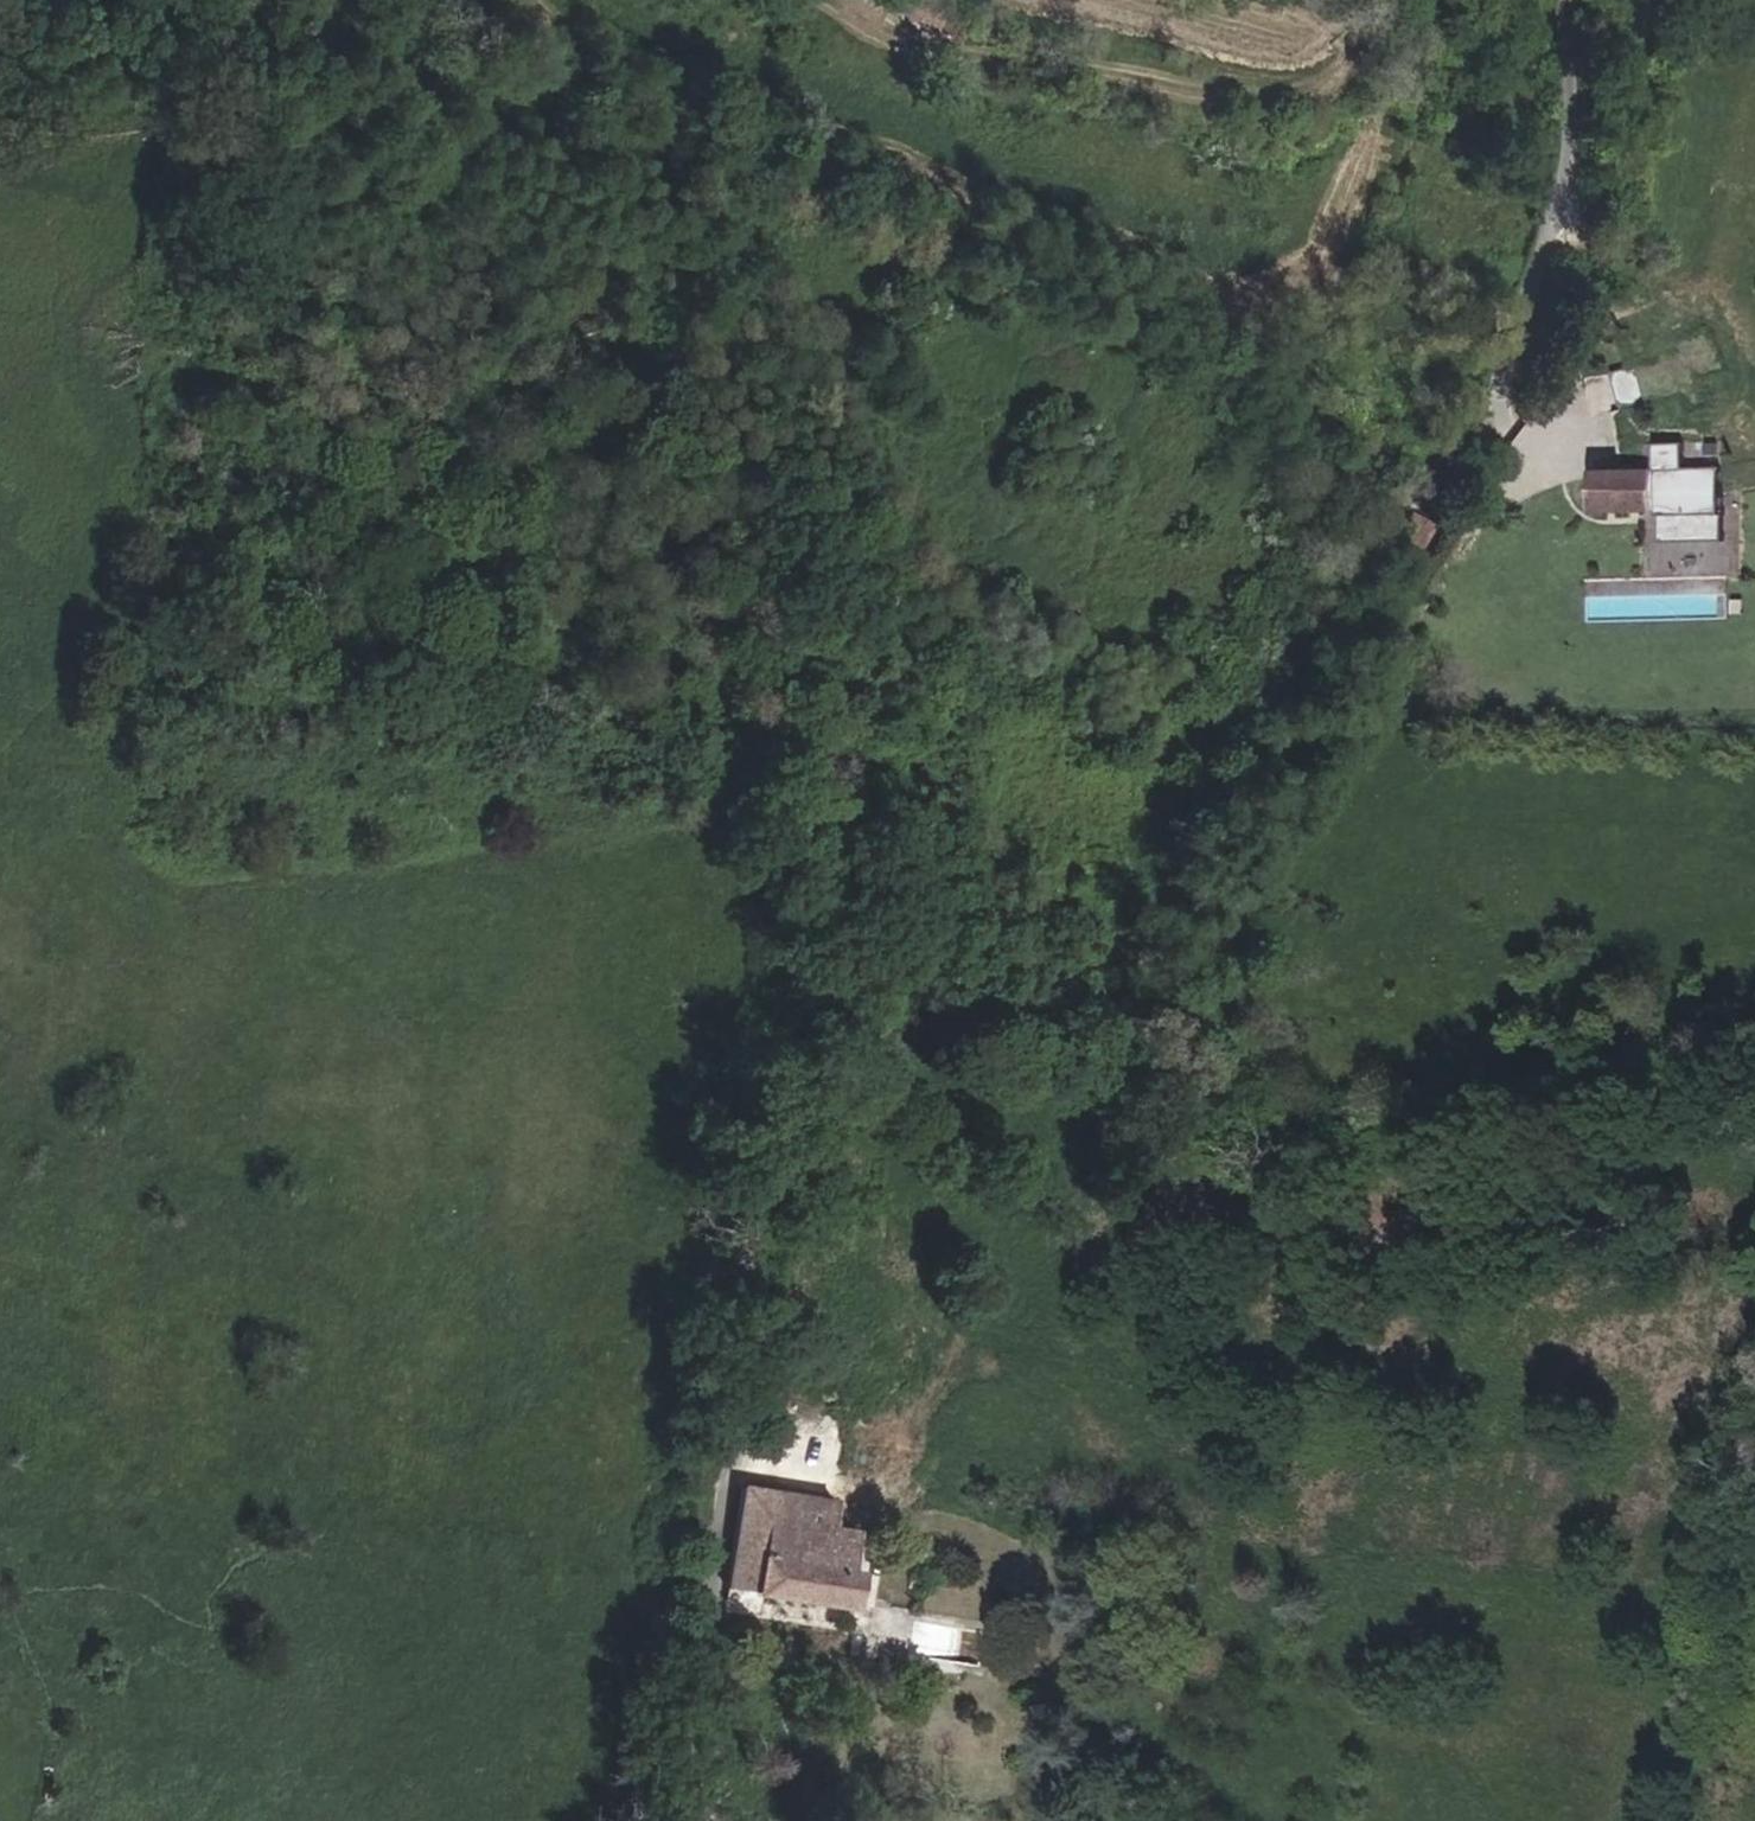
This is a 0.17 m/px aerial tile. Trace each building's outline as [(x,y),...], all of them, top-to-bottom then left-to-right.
[(1592,506),(1731,506),(1731,466),(1593,469),(1592,506)] [(747,1441),(745,1454),(758,1455),(760,1442),(747,1441)] [(833,1508),(740,1494),(727,1593),(851,1612),(856,1574),(848,1573),(854,1537),(831,1532),(833,1508)]
